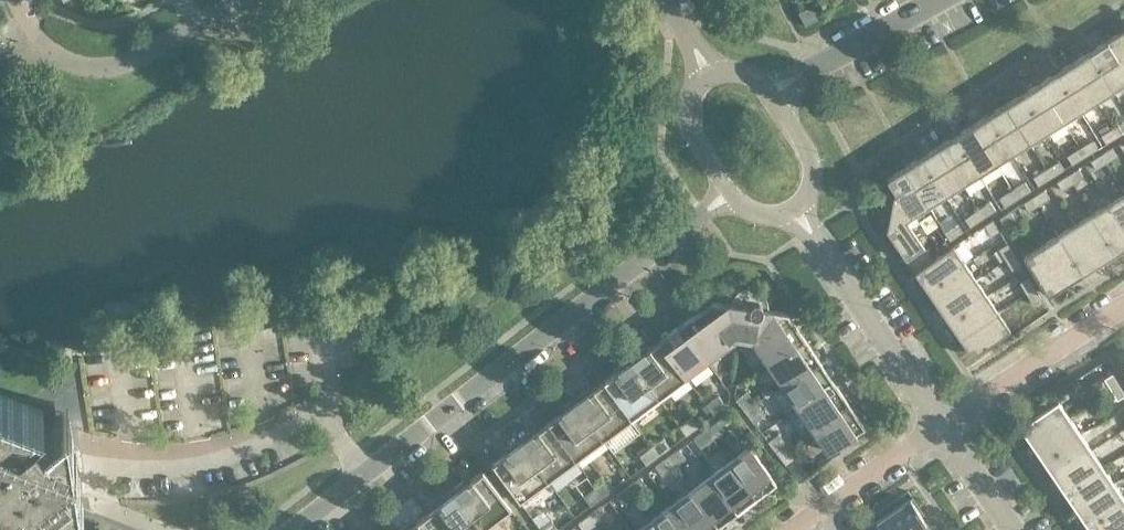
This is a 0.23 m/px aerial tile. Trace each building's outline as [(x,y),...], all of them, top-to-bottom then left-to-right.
[(806,8),(798,12),(805,25),(818,18),(814,10),(806,8)] [(1123,29),(1106,40),(1123,68),(1123,31),(1123,29)] [(1106,40),(1089,50),(1114,90),(1123,84),(1123,68),(1106,40)] [(1114,90),(1089,50),(1072,61),(1097,100),(1114,90)] [(1097,100),(1072,61),(1056,71),(1080,111),(1097,100)] [(1080,111),(1056,71),(1039,82),(1063,121),(1080,111)] [(1063,121),(1039,82),(1022,92),(1046,132),(1063,121)] [(1046,132),(1022,92),(1005,103),(1030,142),(1046,132)] [(1030,142),(1005,103),(988,114),(1013,153),(1030,142)] [(1013,153),(988,114),(971,124),(996,163),(1013,153)] [(1113,126),(1118,135),(1123,131),(1123,119),(1113,126)] [(996,163),(971,124),(954,135),(979,174),(996,163)] [(1118,135),(1113,126),(1100,134),(1105,143),(1118,135)] [(979,174),(954,135),(938,145),(962,185),(979,174)] [(1092,139),(1079,147),(1085,155),(1097,147),(1092,139)] [(962,185),(938,145),(921,156),(945,195),(962,185)] [(1085,155),(1079,147),(1066,155),(1072,164),(1085,155)] [(1117,155),(1112,147),(1101,153),(1106,162),(1117,155)] [(1106,162),(1101,153),(1090,160),(1095,168),(1106,162)] [(945,195),(921,156),(904,166),(928,206),(945,195)] [(1058,160),(1045,168),(1051,176),(1064,168),(1058,160)] [(928,206),(904,166),(886,177),(894,190),(911,217),(928,206)] [(1083,176),(1078,167),(1067,174),(1072,183),(1083,176)] [(1051,176),(1045,168),(1033,176),(1038,185),(1051,176)] [(1072,183),(1067,174),(1056,181),(1062,189),(1072,183)] [(1025,181),(1012,189),(1017,198),(1030,189),(1025,181)] [(1017,198),(1012,189),(999,197),(1004,206),(1017,198)] [(1049,197),(1044,189),(1033,195),(1039,204),(1049,197)] [(911,217),(894,190),(887,228),(886,229),(915,271),(933,259),(906,220),(911,217)] [(1108,203),(1123,229),(1123,193),(1108,203)] [(1039,204),(1033,195),(1023,202),(1028,211),(1039,204)] [(990,200),(977,208),(983,217),(993,210),(990,200)] [(1108,203),(1091,214),(1116,253),(1123,248),(1123,229),(1108,203)] [(983,217),(977,208),(964,217),(970,225),(983,217)] [(1015,219),(1010,210),(999,217),(1004,226),(1015,219)] [(1116,253),(1091,214),(1074,224),(1099,264),(1116,253)] [(992,219),(984,224),(990,235),(999,230),(992,219)] [(944,231),(950,239),(962,231),(957,222),(944,231)] [(1099,264),(1074,224),(1057,234),(1082,274),(1099,264)] [(1082,274),(1057,234),(1040,245),(1065,284),(1082,274)] [(945,240),(939,244),(939,250),(941,253),(949,248),(950,247),(945,240)] [(1014,254),(1007,243),(998,248),(1005,259),(1014,254)] [(965,262),(953,245),(950,247),(949,248),(941,253),(933,259),(915,271),(926,288),(965,262)] [(1065,284),(1040,245),(1023,256),(1047,295),(1065,284)] [(1020,264),(1014,254),(1005,259),(1012,270),(1020,264)] [(976,279),(965,262),(926,288),(937,305),(976,279)] [(1035,287),(1028,277),(1019,282),(1026,293),(1035,287)] [(987,295),(976,279),(937,305),(949,321),(987,295)] [(1041,298),(1035,287),(1026,293),(1033,303),(1041,298)] [(998,311),(987,295),(949,321),(960,338),(998,311)] [(711,300),(702,307),(728,343),(736,337),(753,339),(789,315),(787,312),(762,308),(762,306),(762,305),(762,304),(761,302),(760,301),(759,300),(758,300),(756,300),(755,300),(754,300),(753,300),(751,301),(751,302),(750,303),(749,305),(749,306),(711,300)] [(728,343),(702,307),(680,323),(707,359),(728,343)] [(1010,329),(998,311),(960,338),(971,355),(1010,329)] [(804,337),(789,315),(753,339),(768,361),(804,337)] [(707,359),(680,323),(659,339),(687,377),(688,376),(687,374),(707,359)] [(819,358),(804,337),(768,361),(783,383),(819,358)] [(687,377),(659,339),(643,351),(640,348),(629,356),(659,397),(687,377)] [(659,397),(629,356),(618,365),(620,368),(603,380),(631,418),(659,397)] [(834,380),(819,358),(783,383),(797,405),(834,380)] [(1119,383),(1113,373),(1104,378),(1111,389),(1119,383)] [(631,418),(603,380),(587,393),(584,389),(573,398),(603,438),(631,418)] [(849,402),(834,380),(797,405),(812,427),(849,402)] [(1119,383),(1111,389),(1117,399),(1123,395),(1123,391),(1119,383)] [(1063,386),(1054,391),(1061,401),(1070,395),(1063,386)] [(736,398),(745,410),(755,402),(746,390),(736,398)] [(0,392),(0,509),(29,486),(83,507),(81,494),(82,494),(82,493),(81,493),(68,405),(49,420),(41,411),(43,409),(0,392)] [(706,403),(714,414),(726,405),(718,394),(706,403)] [(603,438),(573,398),(562,406),(564,409),(548,421),(576,459),(603,438)] [(1019,426),(1031,443),(1070,417),(1058,399),(1019,426)] [(764,414),(755,402),(745,410),(754,422),(764,414)] [(864,425),(849,402),(812,427),(828,450),(864,425)] [(679,425),(686,434),(698,425),(691,416),(679,425)] [(1081,433),(1070,417),(1031,443),(1042,459),(1081,433)] [(724,429),(718,419),(706,428),(712,437),(724,429)] [(576,459),(548,421),(531,433),(529,430),(518,439),(548,479),(576,459)] [(712,437),(706,428),(694,437),(700,446),(712,437)] [(778,432),(768,440),(777,452),(787,444),(778,432)] [(1092,449),(1081,433),(1042,459),(1053,476),(1092,449)] [(663,437),(651,445),(658,455),(670,446),(663,437)] [(548,479),(518,439),(506,447),(509,450),(491,463),(519,501),(548,479)] [(796,456),(787,444),(777,452),(785,464),(796,456)] [(658,455),(651,445),(639,454),(646,463),(658,455)] [(750,445),(730,460),(756,496),(776,481),(750,445)] [(686,457),(679,448),(667,456),(674,466),(686,457)] [(1103,466),(1092,449),(1053,476),(1065,492),(1103,466)] [(674,466),(667,456),(655,465),(662,474),(674,466)] [(756,496),(730,460),(710,475),(737,510),(756,496)] [(1114,482),(1103,466),(1065,492),(1076,508),(1114,482)] [(511,507),(483,470),(465,483),(463,480),(452,488),(483,529),(511,507)] [(737,510),(710,475),(691,489),(718,524),(737,510)] [(647,485),(640,476),(628,485),(635,494),(647,485)] [(607,478),(595,486),(602,495),(614,486),(607,478)] [(1114,482),(1076,508),(1087,525),(1123,500),(1123,497),(1114,482)] [(635,494),(628,485),(616,494),(623,503),(635,494)] [(602,495),(595,486),(583,495),(590,504),(602,495)] [(452,488),(441,497),(443,500),(427,513),(441,529),(481,529),(483,529),(452,488)] [(691,489),(672,503),(692,529),(710,529),(718,524),(691,489)] [(882,529),(910,529),(927,518),(927,517),(925,519),(911,499),(913,497),(912,496),(873,523),(874,523),(876,521),(882,529)] [(1087,525),(1090,529),(1115,529),(1123,524),(1123,500),(1087,525)] [(672,503),(653,518),(662,529),(692,529),(672,503)] [(608,514),(602,504),(590,513),(596,522),(608,514)] [(427,513),(411,525),(409,522),(398,529),(441,529),(427,513)] [(590,513),(578,522),(584,529),(586,529),(596,522),(590,513)] [(653,518),(637,529),(662,529),(653,518)] [(927,518),(910,529),(932,529),(925,520),(928,519),(927,518)] [(539,528),(541,529),(555,529),(558,528),(551,519),(539,528)]
